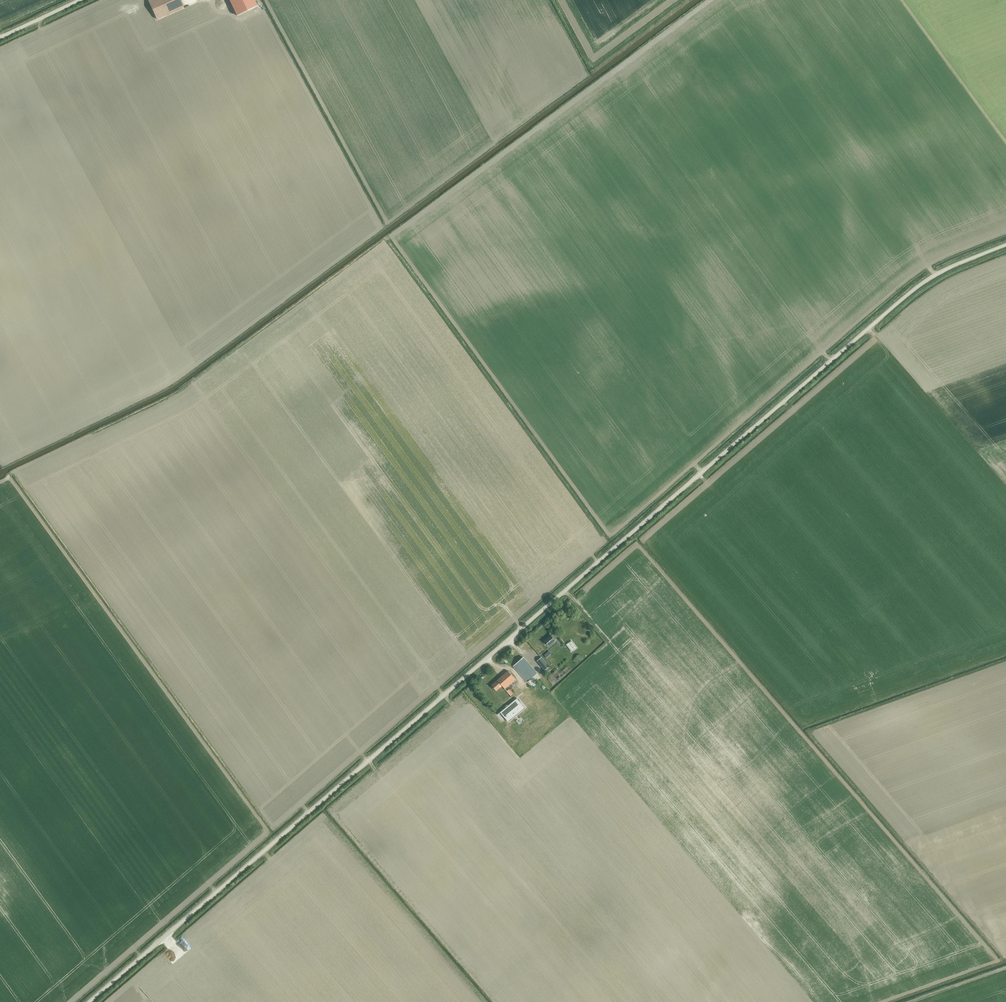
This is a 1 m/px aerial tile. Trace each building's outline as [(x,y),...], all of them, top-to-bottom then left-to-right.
[(156,19),(184,6),(181,0),(148,0),(156,19)] [(554,636),(552,638),(550,636),(544,641),(549,646),(557,640),(554,636)] [(571,648),(577,645),(573,639),(568,642),(571,648)] [(549,667),(541,657),(537,661),(545,670),(549,667)] [(514,666),(529,683),(538,675),(523,658),(514,666)] [(503,686),(505,689),(516,680),(508,671),(492,686),(497,691),(503,686)] [(506,707),(501,711),(508,719),(512,715),(510,713),(514,710),(516,713),(524,706),(521,703),(522,702),(520,700),(519,701),(517,698),(508,706),(509,706),(506,708),(506,707)]
